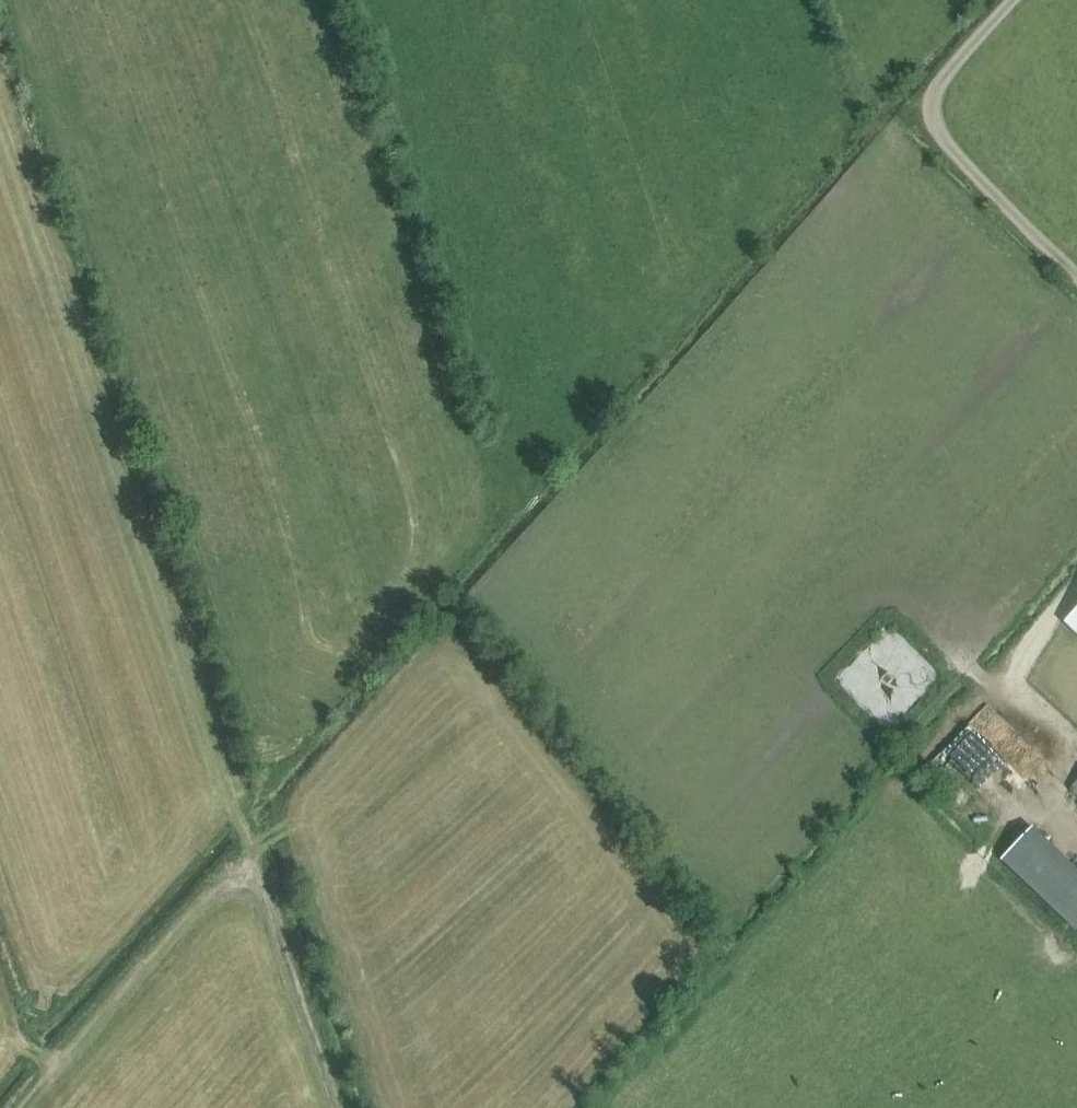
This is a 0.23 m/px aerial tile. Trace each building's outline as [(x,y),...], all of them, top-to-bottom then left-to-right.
[(1069,790),(1076,798),(1076,782),(1069,790)] [(1008,858),(1076,923),(1076,858),(1040,824),(1008,858)]
